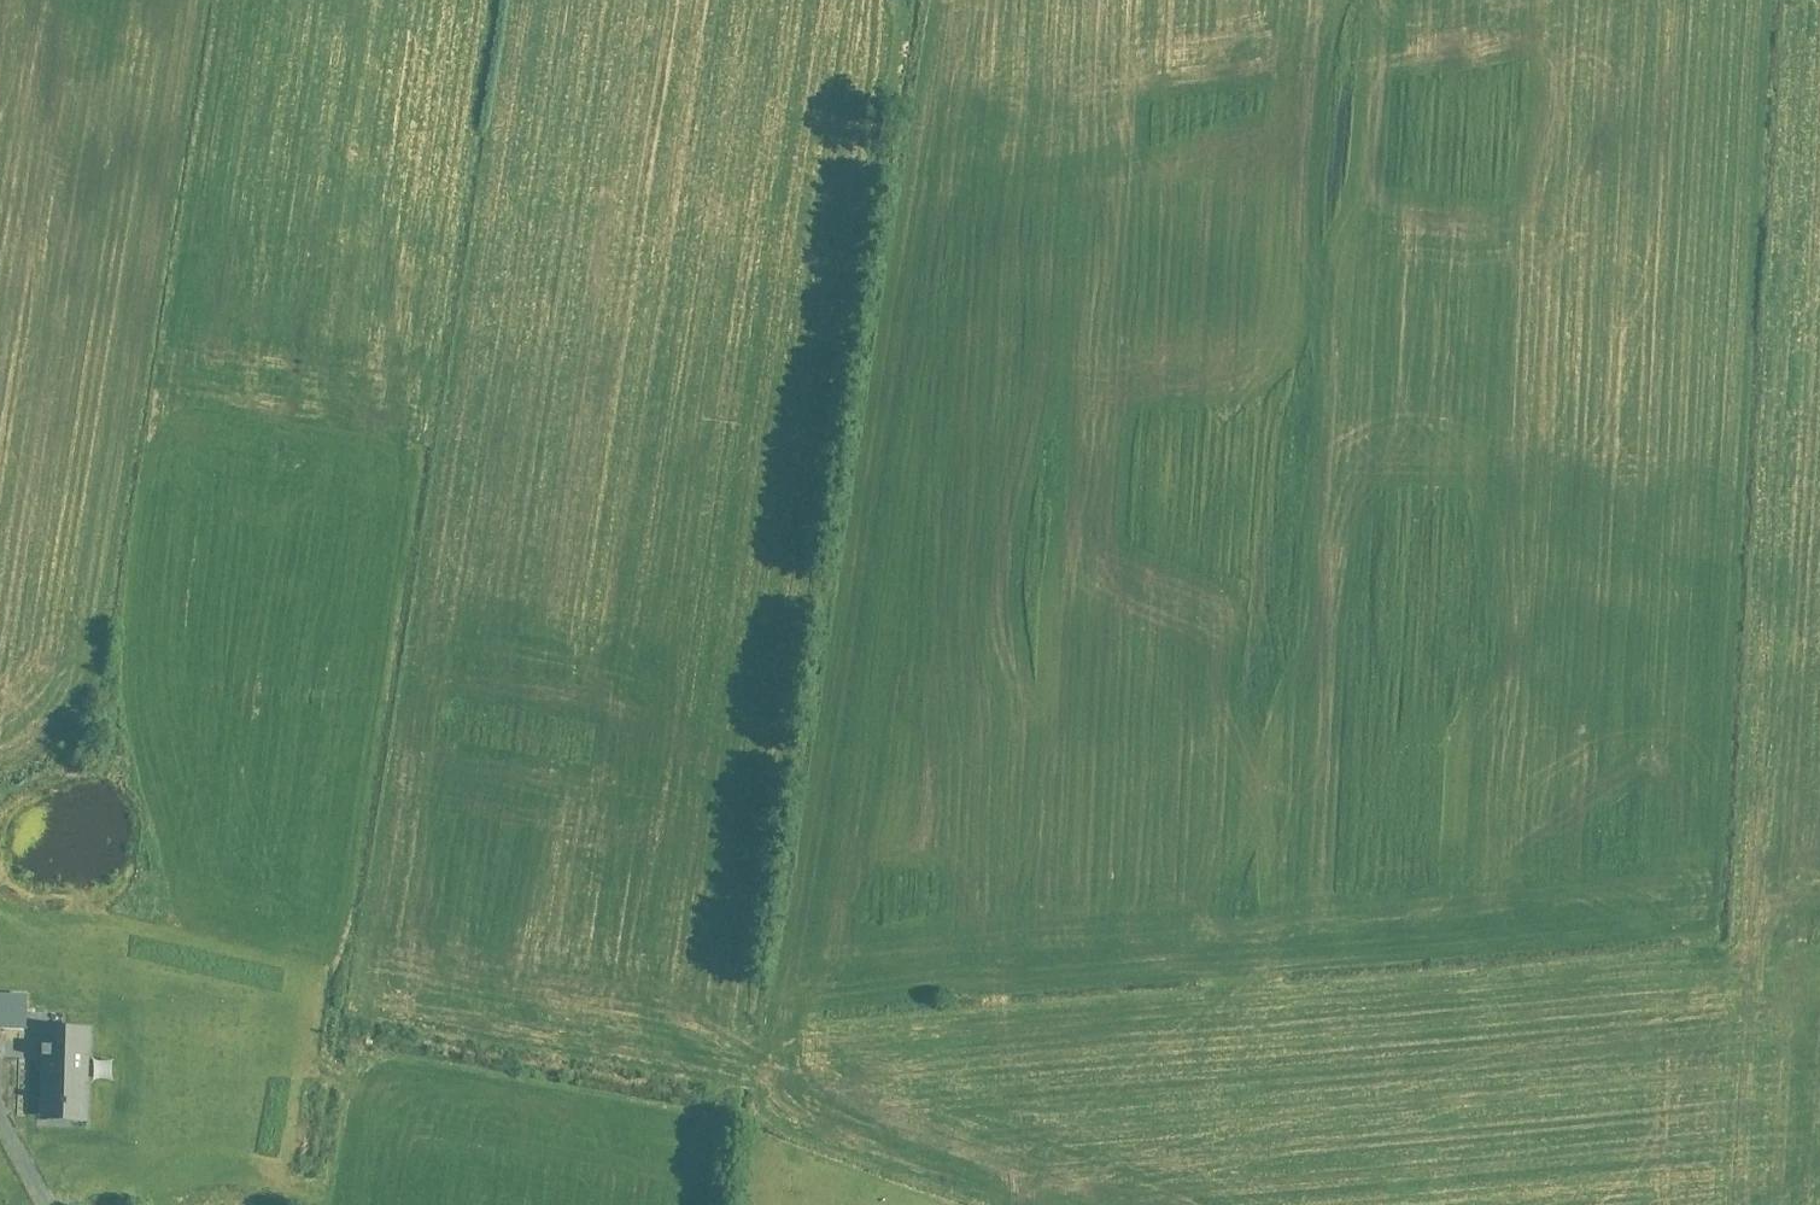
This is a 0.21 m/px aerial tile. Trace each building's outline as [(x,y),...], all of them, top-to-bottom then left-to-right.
[(66,1106),(84,1106),(86,1034),(45,1032),(45,1047),(41,1047),(41,1059),(44,1059),(43,1105),(61,1105),(61,1107),(66,1107),(66,1106)]
